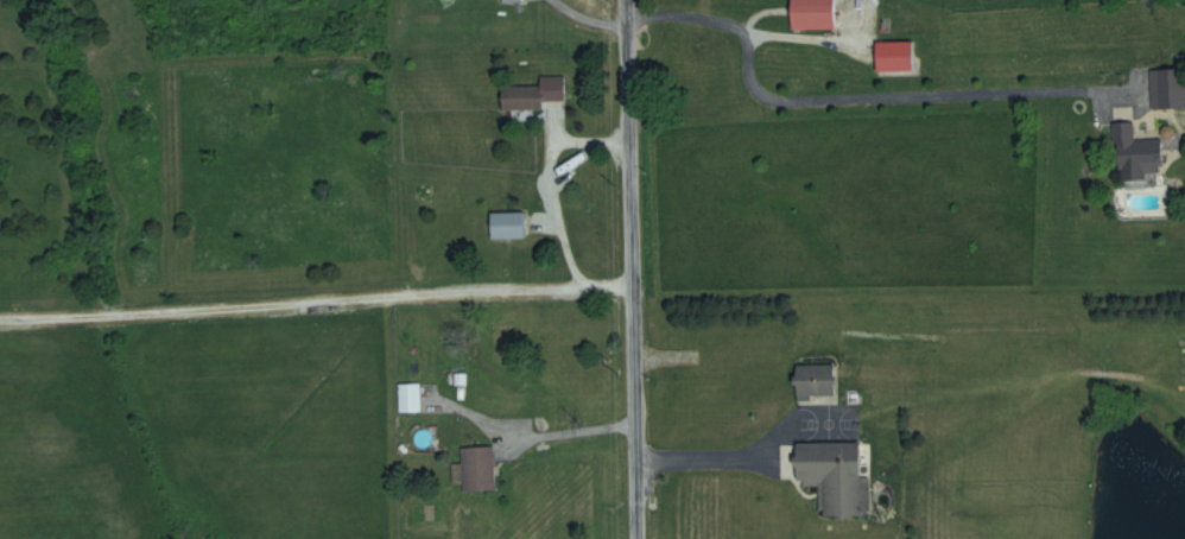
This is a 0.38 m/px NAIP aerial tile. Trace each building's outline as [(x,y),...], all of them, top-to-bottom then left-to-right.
[(835,0),(792,0),(792,30),(835,30),(835,0)] [(913,42),(877,42),(877,72),(913,72),(913,42)] [(541,87),(503,87),(503,110),(544,110),(544,101),(566,101),(566,76),(541,76),(541,87)] [(1162,139),(1134,141),(1133,108),(1114,108),(1117,179),(1164,177),(1162,139)] [(524,239),(524,213),(492,213),(492,240),(524,239)] [(837,404),(837,366),(797,366),(797,404),(837,404)] [(401,412),(420,412),(420,385),(401,385),(401,412)] [(798,486),(820,486),(821,516),(870,516),(870,470),(863,470),(862,444),(798,444),(798,486)] [(462,448),(462,492),(495,492),(495,448),(462,448)]
